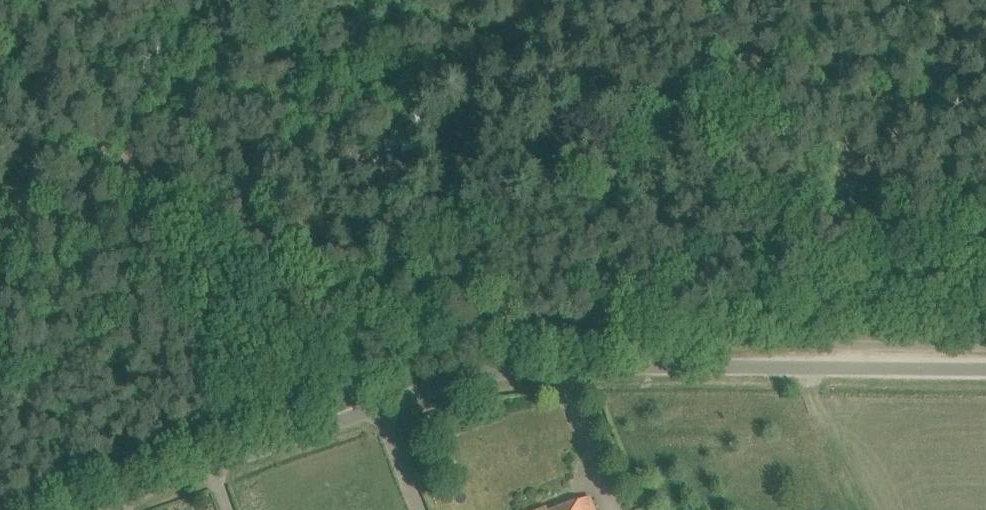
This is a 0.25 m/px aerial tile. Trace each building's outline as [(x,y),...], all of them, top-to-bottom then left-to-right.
[(589,497),(555,509),(594,509),(589,497)]
